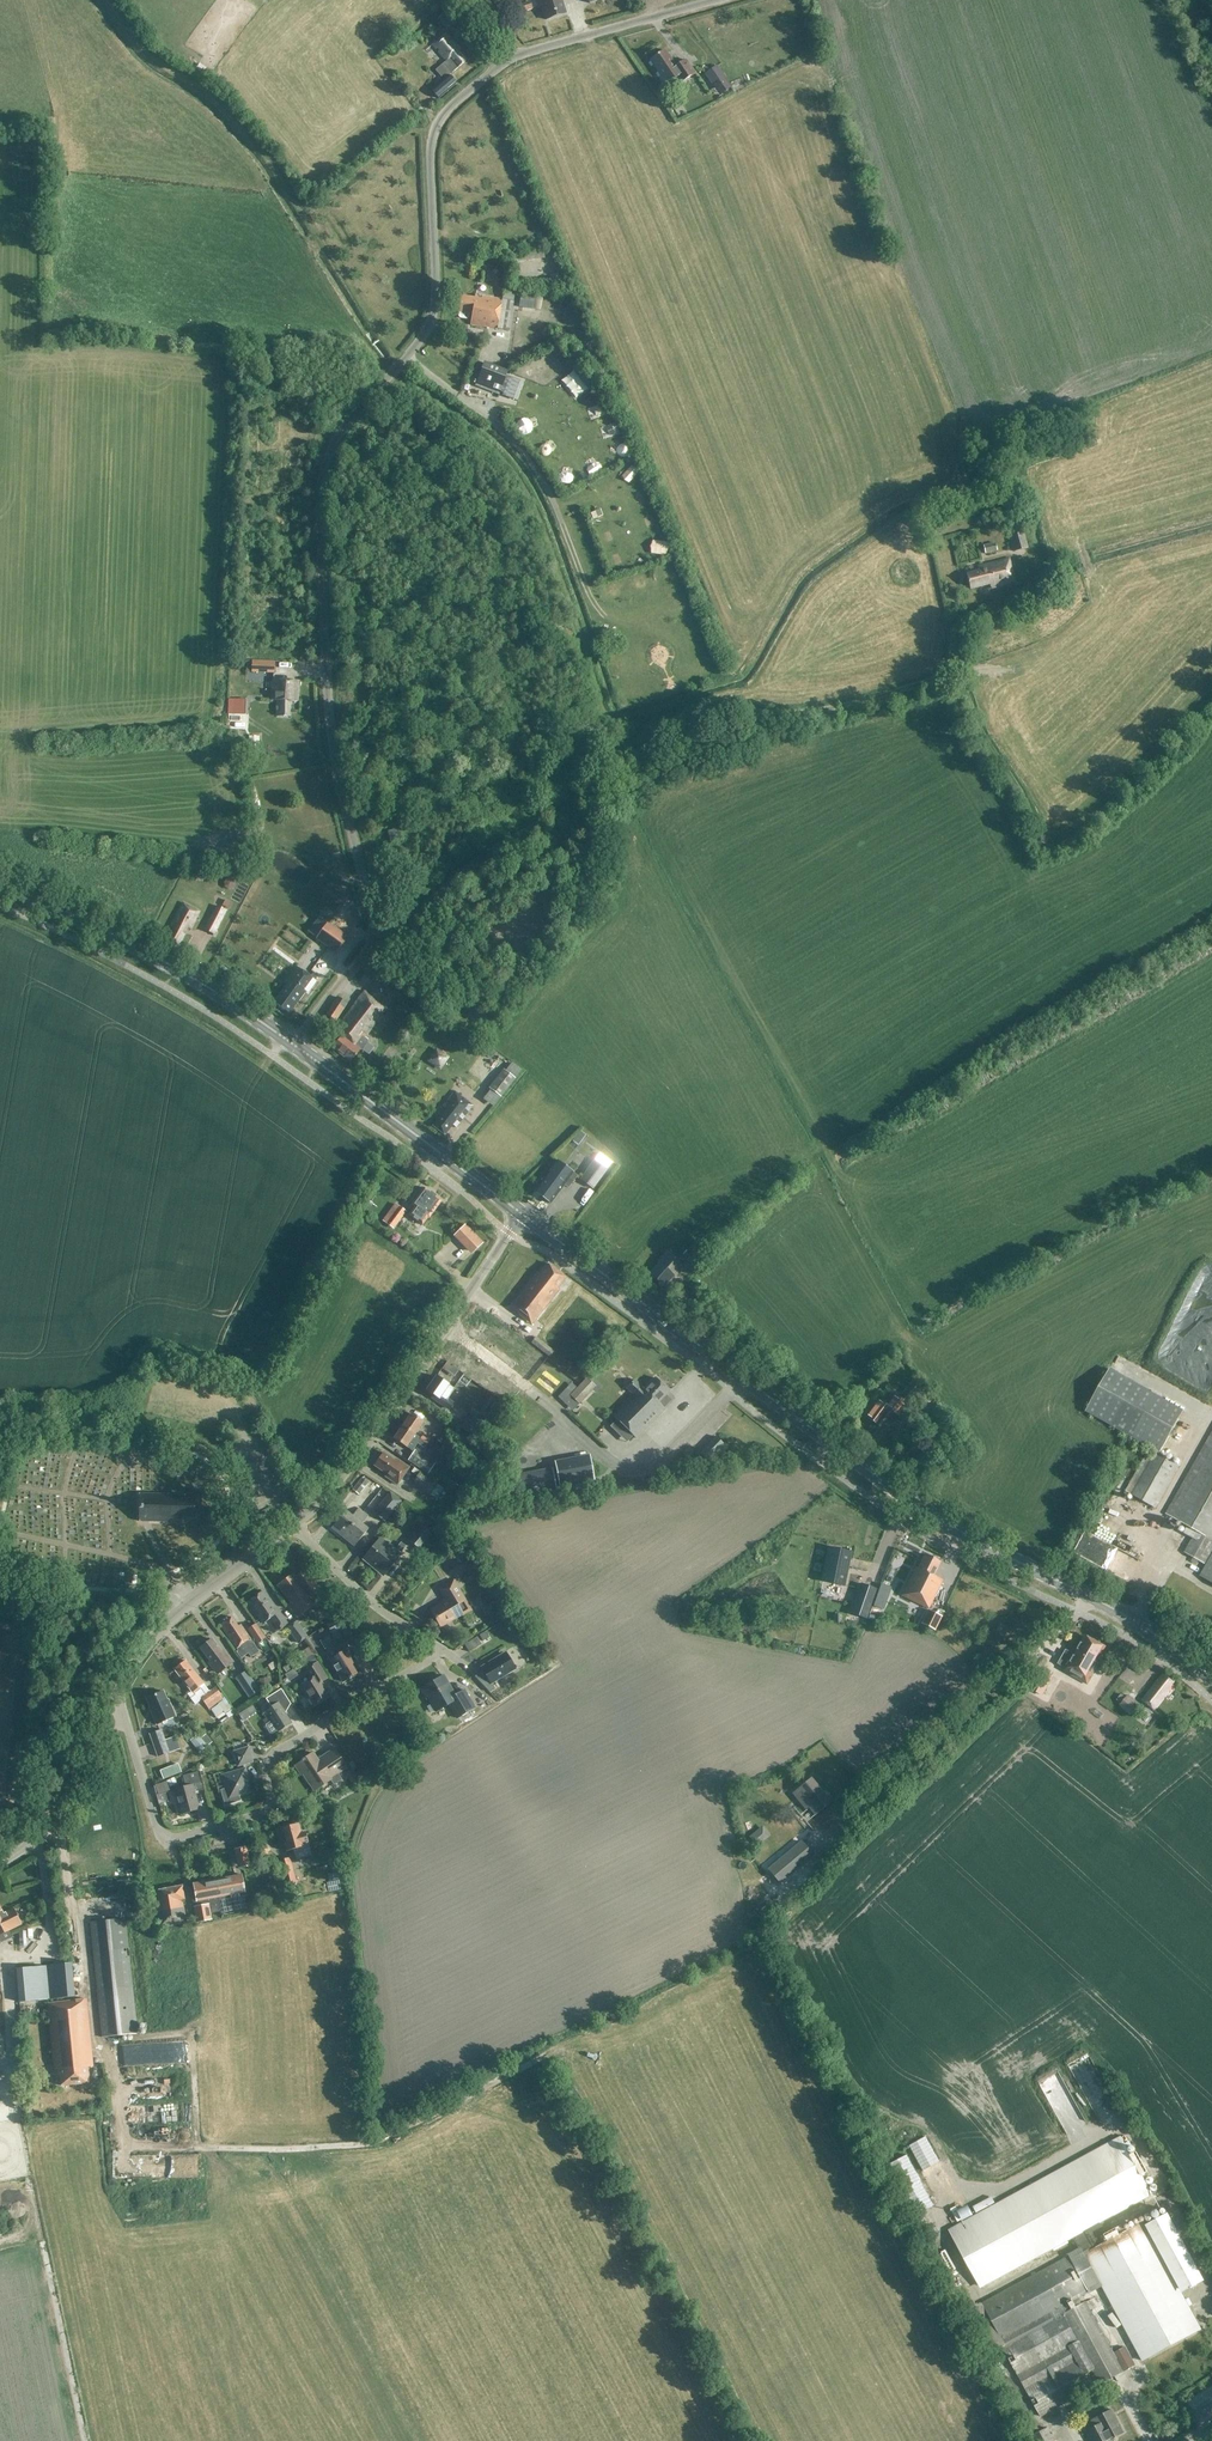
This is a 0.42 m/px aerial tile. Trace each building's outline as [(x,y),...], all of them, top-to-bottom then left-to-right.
[(539,6),(541,5),(546,20),(565,14),(561,0),(537,0),(539,6)] [(529,2),(520,5),(522,12),(531,9),(529,2)] [(453,23),(445,13),(437,20),(445,29),(453,23)] [(448,74),(450,72),(451,73),(466,61),(458,51),(460,50),(445,33),(432,45),(445,61),(443,63),(443,64),(435,70),(444,80),(431,91),(438,99),(456,84),(448,74)] [(649,61),(660,77),(658,78),(664,87),(677,79),(680,84),(695,73),(686,60),(676,67),(664,50),(649,61)] [(203,58),(199,64),(212,71),(215,65),(203,58)] [(716,65),(704,74),(714,89),(727,80),(716,65)] [(458,313),(458,317),(459,319),(466,320),(468,318),(469,314),(472,315),(471,325),(509,330),(513,301),(514,301),(514,293),(503,292),(502,299),(475,295),(474,298),(460,296),(458,313)] [(521,295),(519,308),(532,310),(534,297),(521,295)] [(553,350),(553,361),(565,360),(564,349),(553,350)] [(532,371),(543,365),(537,356),(527,362),(532,371)] [(483,364),(476,385),(499,393),(506,372),(483,364)] [(577,383),(586,378),(580,367),(571,371),(577,383)] [(510,377),(502,396),(513,400),(520,381),(510,377)] [(592,403),(603,398),(598,388),(587,393),(592,403)] [(612,408),(601,416),(609,426),(619,418),(612,408)] [(523,423),(530,433),(540,425),(533,416),(523,423)] [(626,432),(615,437),(619,446),(630,440),(626,432)] [(540,444),(548,454),(557,447),(549,437),(540,444)] [(559,463),(562,473),(572,469),(569,459),(559,463)] [(618,471),(622,483),(638,478),(634,466),(618,471)] [(643,489),(632,493),(637,506),(648,501),(643,489)] [(601,521),(598,508),(588,510),(591,523),(601,521)] [(641,516),(647,528),(657,523),(651,511),(641,516)] [(1021,526),(1007,530),(1013,552),(1027,548),(1021,526)] [(607,530),(597,532),(600,544),(610,542),(607,530)] [(650,537),(655,550),(666,546),(661,533),(650,537)] [(997,552),(995,543),(983,545),(985,554),(997,552)] [(606,556),(610,566),(620,562),(616,552),(606,556)] [(1008,559),(985,564),(985,563),(977,565),(978,571),(967,574),(970,589),(990,584),(991,588),(1014,582),(1008,559)] [(665,564),(657,573),(668,582),(676,573),(665,564)] [(632,594),(644,589),(640,578),(627,583),(632,594)] [(681,591),(670,596),(676,609),(687,604),(681,591)] [(623,668),(633,664),(629,652),(619,655),(623,668)] [(251,673),(274,674),(274,663),(252,661),(251,673)] [(273,681),(272,701),(279,702),(278,716),(289,717),(290,703),(297,703),(298,683),(273,681)] [(247,700),(234,699),(234,715),(247,715),(247,700)] [(391,843),(398,841),(396,831),(388,833),(391,843)] [(222,897),(220,904),(227,907),(230,900),(222,897)] [(182,904),(170,927),(173,928),(167,940),(177,945),(187,928),(190,929),(199,912),(182,904)] [(216,907),(204,929),(214,935),(226,911),(216,907)] [(346,939),(327,925),(317,938),(337,952),(346,939)] [(286,985),(285,986),(301,997),(305,992),(307,993),(315,982),(295,968),(284,984),(286,985)] [(367,970),(360,980),(376,992),(380,987),(387,992),(391,986),(367,970)] [(289,1013),(301,997),(285,986),(273,1002),(289,1013)] [(340,1040),(333,1048),(348,1062),(350,1063),(360,1050),(362,1050),(368,1043),(367,1040),(363,1037),(377,1020),(386,1009),(367,993),(364,991),(340,1022),(335,1029),(336,1030),(343,1036),(340,1040)] [(326,1015),(330,1018),(336,1022),(348,1004),(342,1000),(336,999),(326,1015)] [(504,1067),(515,1072),(519,1065),(508,1059),(504,1067)] [(515,1079),(503,1070),(488,1088),(501,1098),(515,1079)] [(432,1127),(444,1136),(453,1126),(456,1128),(473,1106),(454,1092),(440,1110),(444,1113),(432,1127)] [(580,1131),(572,1141),(578,1146),(586,1136),(580,1131)] [(595,1160),(580,1180),(593,1189),(608,1170),(595,1160)] [(538,1186),(534,1192),(551,1203),(564,1185),(568,1188),(577,1176),(556,1161),(548,1172),(546,1170),(536,1184),(538,1186)] [(415,1208),(409,1216),(422,1226),(428,1218),(429,1218),(441,1202),(424,1189),(411,1205),(415,1208)] [(389,1218),(398,1225),(406,1213),(398,1207),(389,1218)] [(464,1225),(454,1236),(472,1254),(483,1244),(464,1225)] [(701,1248),(688,1261),(695,1268),(708,1254),(701,1248)] [(685,1266),(667,1251),(657,1262),(659,1264),(647,1277),(661,1290),(674,1276),(675,1277),(685,1266)] [(518,1301),(511,1309),(517,1314),(523,1305),(538,1317),(554,1297),(559,1290),(557,1289),(566,1278),(548,1264),(539,1276),(538,1275),(518,1301)] [(532,1342),(550,1357),(550,1356),(554,1352),(554,1351),(536,1337),(532,1342)] [(1183,1411),(1109,1370),(1085,1412),(1159,1454),(1183,1411)] [(436,1377),(426,1391),(436,1398),(434,1401),(448,1410),(452,1403),(447,1400),(454,1390),(436,1377)] [(577,1387),(569,1395),(579,1405),(595,1387),(586,1378),(582,1382),(577,1387)] [(627,1389),(635,1397),(614,1418),(636,1439),(665,1410),(658,1403),(669,1392),(656,1379),(645,1390),(636,1381),(627,1389)] [(903,1395),(906,1397),(912,1402),(924,1388),(919,1382),(916,1381),(903,1395)] [(878,1400),(866,1417),(879,1427),(891,1411),(898,1416),(906,1404),(895,1396),(887,1406),(878,1400)] [(940,1404),(928,1412),(936,1422),(947,1413),(940,1404)] [(473,1439),(479,1430),(485,1420),(472,1411),(460,1429),(473,1439)] [(411,1414),(402,1427),(415,1435),(423,1423),(411,1414)] [(1179,1441),(1183,1424),(1178,1422),(1174,1440),(1179,1441)] [(402,1427),(394,1439),(406,1448),(407,1447),(413,1451),(417,1445),(418,1444),(425,1449),(428,1444),(420,1439),(415,1435),(402,1427)] [(1165,1514),(1187,1527),(1184,1533),(1192,1538),(1184,1553),(1206,1565),(1199,1576),(1211,1583),(1211,1431),(1165,1514)] [(424,1434),(420,1439),(428,1444),(430,1439),(424,1434)] [(724,1446),(715,1437),(700,1454),(709,1462),(724,1446)] [(415,1451),(408,1461),(428,1474),(435,1464),(415,1451)] [(1154,1452),(1130,1494),(1155,1508),(1179,1466),(1154,1452)] [(384,1454),(375,1467),(386,1475),(385,1477),(397,1485),(409,1468),(398,1460),(396,1462),(384,1454)] [(169,1455),(169,1465),(177,1465),(177,1455),(169,1455)] [(590,1459),(556,1465),(561,1490),(595,1484),(590,1459)] [(443,1489),(437,1485),(423,1475),(415,1467),(411,1472),(417,1476),(412,1483),(429,1496),(436,1500),(443,1489)] [(553,1469),(516,1476),(520,1498),(557,1490),(553,1469)] [(353,1491),(359,1496),(367,1484),(360,1480),(353,1491)] [(389,1494),(373,1513),(384,1522),(399,1503),(389,1494)] [(140,1495),(139,1523),(182,1524),(182,1518),(195,1518),(201,1512),(201,1502),(195,1499),(183,1499),(183,1496),(140,1495)] [(331,1528),(342,1538),(363,1513),(358,1508),(351,1516),(345,1511),(331,1528)] [(342,1538),(354,1547),(368,1530),(361,1524),(368,1516),(363,1513),(342,1538)] [(421,1526),(408,1541),(419,1551),(431,1535),(421,1526)] [(381,1539),(364,1559),(383,1575),(400,1556),(398,1554),(405,1547),(400,1543),(394,1551),(381,1539)] [(829,1548),(822,1582),(843,1586),(850,1553),(851,1549),(850,1549),(849,1552),(829,1548)] [(940,1563),(924,1555),(917,1569),(916,1568),(902,1597),(929,1609),(942,1580),(934,1576),(940,1563)] [(467,1566),(460,1571),(464,1577),(471,1572),(467,1566)] [(293,1574),(276,1586),(290,1604),(287,1606),(297,1618),(313,1606),(316,1609),(327,1601),(303,1570),(295,1577),(293,1574)] [(430,1611),(440,1627),(462,1614),(462,1616),(471,1611),(453,1582),(439,1590),(446,1601),(430,1611)] [(263,1592),(247,1603),(263,1624),(270,1618),(279,1630),(287,1624),(276,1610),(263,1592)] [(856,1595),(850,1613),(866,1619),(872,1601),(856,1595)] [(927,1610),(920,1623),(934,1630),(941,1617),(927,1610)] [(231,1617),(220,1625),(237,1651),(236,1652),(241,1659),(244,1656),(248,1654),(249,1656),(251,1658),(254,1655),(259,1652),(257,1649),(251,1640),(242,1627),(239,1629),(231,1617)] [(326,1627),(332,1635),(345,1627),(339,1618),(326,1627)] [(295,1622),(287,1628),(298,1644),(307,1638),(295,1622)] [(256,1624),(247,1630),(257,1645),(266,1639),(256,1624)] [(484,1632),(479,1636),(482,1641),(488,1638),(484,1632)] [(339,1655),(329,1661),(342,1683),(356,1674),(351,1666),(355,1663),(351,1656),(359,1652),(364,1649),(356,1636),(351,1639),(336,1649),(339,1655)] [(1067,1669),(1065,1672),(1085,1684),(1105,1648),(1085,1637),(1074,1656),(1066,1651),(1058,1664),(1067,1669)] [(476,1638),(464,1645),(469,1652),(481,1645),(476,1638)] [(222,1653),(211,1640),(208,1642),(207,1641),(203,1640),(200,1644),(200,1647),(201,1648),(200,1649),(211,1662),(209,1663),(217,1673),(231,1661),(224,1651),(222,1653)] [(483,1670),(475,1677),(490,1694),(495,1689),(490,1684),(513,1670),(503,1654),(481,1668),(483,1670)] [(241,1663),(248,1673),(256,1667),(249,1658),(241,1663)] [(186,1661),(174,1670),(192,1693),(203,1684),(186,1661)] [(309,1698),(314,1706),(329,1697),(320,1682),(326,1678),(317,1663),(305,1671),(310,1680),(300,1686),(308,1699),(309,1698)] [(198,1672),(206,1684),(212,1681),(204,1668),(198,1672)] [(259,1691),(252,1681),(246,1671),(235,1678),(249,1698),(259,1691)] [(1165,1675),(1142,1701),(1153,1711),(1166,1695),(1165,1694),(1175,1684),(1165,1675)] [(432,1683),(432,1685),(420,1692),(424,1697),(426,1696),(435,1712),(448,1705),(456,1719),(474,1708),(464,1691),(455,1696),(443,1676),(432,1683)] [(209,1710),(210,1709),(216,1718),(230,1708),(224,1699),(215,1687),(200,1698),(209,1710)] [(271,1707),(264,1712),(270,1721),(266,1724),(265,1726),(270,1733),(272,1734),(276,1731),(277,1732),(291,1724),(282,1709),(290,1704),(280,1689),(265,1699),(271,1707)] [(163,1692),(146,1699),(152,1713),(151,1714),(156,1725),(175,1717),(168,1699),(166,1700),(163,1692)] [(1139,1705),(1128,1695),(1119,1706),(1131,1715),(1139,1705)] [(242,1711),(238,1714),(242,1720),(246,1718),(242,1711)] [(149,1734),(157,1757),(180,1749),(176,1738),(165,1742),(161,1730),(149,1734)] [(198,1734),(190,1741),(198,1752),(212,1742),(206,1734),(200,1738),(198,1734)] [(237,1766),(251,1762),(247,1748),(233,1752),(237,1766)] [(315,1790),(331,1779),(334,1785),(342,1779),(338,1773),(346,1768),(333,1749),(318,1759),(313,1753),(295,1766),(301,1774),(306,1771),(312,1780),(310,1781),(315,1790)] [(178,1764),(160,1771),(164,1780),(182,1773),(178,1764)] [(352,1769),(344,1774),(352,1786),(359,1781),(352,1769)] [(223,1777),(226,1789),(220,1790),(225,1806),(240,1801),(238,1796),(251,1792),(244,1770),(223,1777)] [(186,1787),(174,1791),(181,1814),(198,1809),(193,1792),(202,1790),(197,1773),(183,1777),(186,1787)] [(811,1778),(792,1794),(805,1809),(808,1807),(815,1816),(831,1803),(811,1778)] [(167,1782),(155,1786),(158,1795),(169,1791),(167,1782)] [(298,1824),(279,1829),(286,1852),(304,1847),(303,1844),(307,1843),(304,1832),(300,1834),(298,1824)] [(770,1836),(762,1826),(749,1837),(757,1847),(770,1836)] [(802,1842),(768,1870),(779,1883),(813,1855),(802,1842)] [(246,1848),(235,1850),(239,1869),(250,1867),(246,1848)] [(299,1893),(290,1858),(278,1862),(288,1896),(299,1893)] [(241,1875),(213,1880),(216,1897),(218,1897),(220,1907),(220,1911),(225,1910),(229,1911),(247,1908),(244,1892),(241,1875)] [(213,1880),(193,1884),(197,1901),(198,1907),(194,1908),(197,1923),(211,1920),(210,1914),(221,1912),(220,1911),(220,1907),(218,1897),(216,1897),(213,1880)] [(181,1887),(156,1891),(158,1904),(155,1904),(159,1928),(184,1924),(181,1900),(184,1900),(181,1887)] [(21,1925),(13,1909),(3,1914),(0,1908),(0,1935),(21,1925)] [(126,1919),(90,1922),(102,2038),(137,2034),(126,1919)] [(50,1999),(74,1997),(71,1964),(47,1966),(50,1999)] [(49,2000),(46,1966),(17,1969),(20,2002),(49,2000)] [(48,2004),(54,2076),(59,2076),(60,2087),(89,2084),(87,2067),(93,2067),(86,2000),(48,2004)] [(173,2093),(172,2075),(119,2078),(120,2093),(138,2091),(138,2096),(162,2094),(173,2093)] [(173,2102),(126,2107),(127,2123),(175,2118),(173,2102)] [(1051,2174),(952,2229),(983,2287),(1074,2237),(1080,2249),(1082,2248),(1085,2255),(1109,2242),(1106,2235),(1108,2234),(1101,2222),(1152,2194),(1120,2137),(1059,2170),(1051,2174)] [(919,2158),(914,2144),(903,2148),(908,2162),(919,2158)] [(966,2291),(957,2297),(981,2341),(988,2354),(1002,2347),(1041,2418),(1093,2388),(1078,2362),(1085,2358),(1100,2386),(1123,2372),(1085,2302),(1082,2304),(1080,2298),(1102,2287),(1142,2362),(1201,2330),(1181,2294),(1205,2281),(1168,2213),(1144,2226),(1143,2224),(1118,2237),(1114,2231),(1108,2234),(1106,2235),(1109,2242),(1085,2255),(1082,2248),(1080,2249),(1070,2255),(983,2304),(980,2299),(977,2301),(973,2303),(966,2291)] [(1125,2347),(1114,2353),(1121,2366),(1132,2360),(1125,2347)] [(1001,2382),(1033,2440),(1053,2440),(1047,2428),(1039,2432),(1010,2377),(1001,2382)] [(1087,2432),(1091,2440),(1113,2440),(1112,2439),(1124,2433),(1112,2411),(1099,2417),(1102,2424),(1087,2432)]
